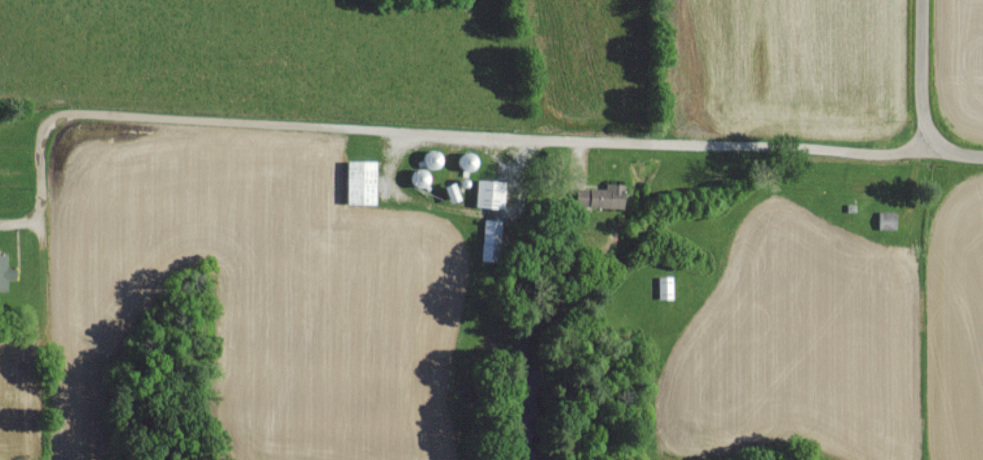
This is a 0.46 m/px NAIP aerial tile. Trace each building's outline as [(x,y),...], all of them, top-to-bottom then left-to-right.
[(375,204),(375,160),(347,160),(347,203),(375,204)] [(504,180),(476,180),(475,207),(504,207),(504,180)] [(450,202),(460,198),(454,182),(444,186),(450,202)] [(576,187),(576,206),(623,207),(624,183),(605,182),(605,187),(576,187)] [(878,228),(895,228),(895,211),(878,211),(878,228)] [(501,219),(483,219),(482,259),(500,260),(501,219)] [(6,279),(15,278),(15,267),(6,267),(5,252),(0,252),(0,290),(6,289),(6,279)]
